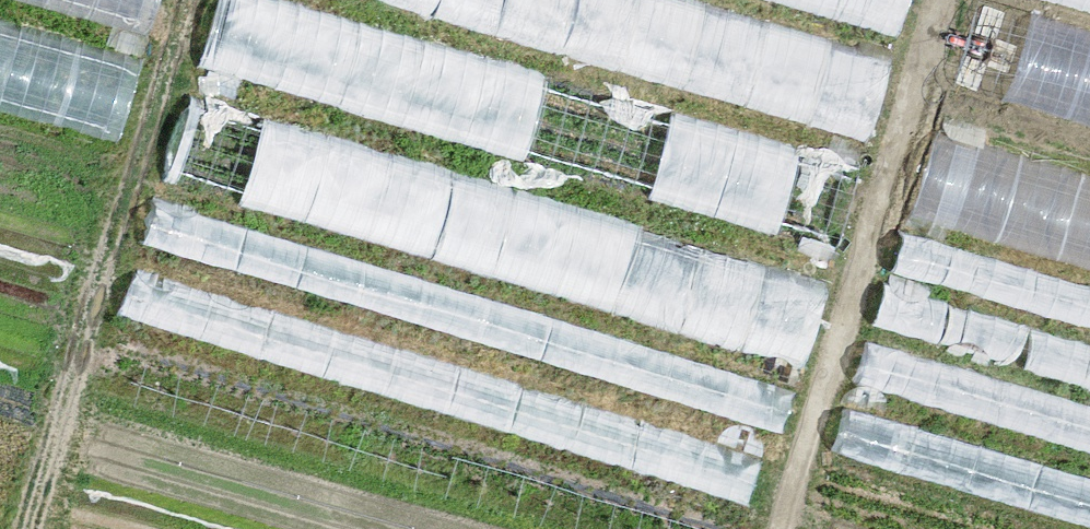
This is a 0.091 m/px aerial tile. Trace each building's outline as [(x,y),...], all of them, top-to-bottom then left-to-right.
[(153,25),(159,0),(49,0),(153,25)] [(199,65),(573,167),(593,92),(257,0),(217,0),(199,65)] [(496,25),(502,0),(389,0),(496,25)] [(956,77),(1083,124),(1089,106),(1089,37),(990,0),(984,0),(956,77)] [(122,135),(142,54),(0,20),(0,105),(122,135)] [(810,50),(800,122),(875,133),(885,61),(810,50)] [(382,156),(384,149),(191,99),(171,172),(360,221),(360,222),(400,233),(409,200),(435,207),(444,172),(382,156)] [(942,140),(925,211),(969,222),(977,188),(1000,193),(1008,156),(942,140)] [(190,250),(283,281),(294,249),(162,204),(153,233),(191,246),(190,250)] [(382,310),(418,312),(420,273),(384,272),(382,310)]
